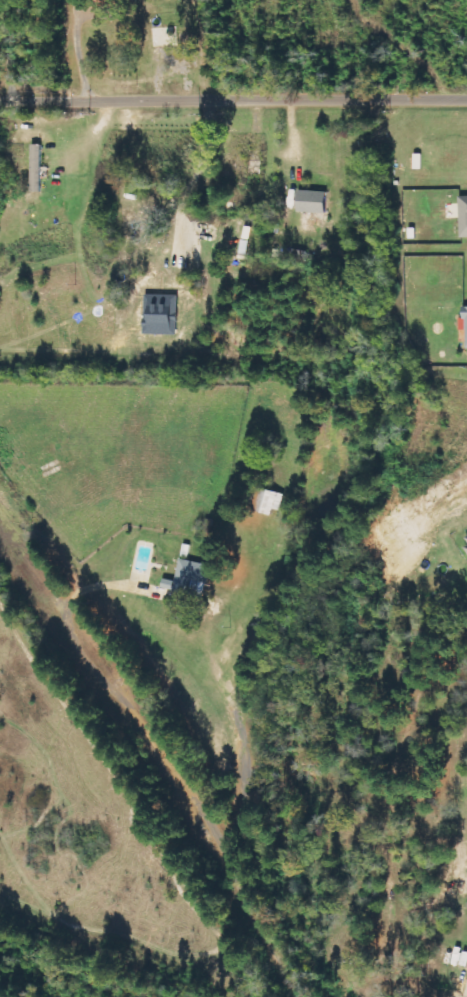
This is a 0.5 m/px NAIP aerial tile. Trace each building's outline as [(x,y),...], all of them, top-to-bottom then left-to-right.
[(31,191),(41,192),(42,145),(32,144),(31,191)] [(299,212),(327,212),(328,192),(299,191),(299,212)] [(179,335),(179,295),(146,295),(145,334),(179,335)] [(274,509),(280,511),(285,495),(263,488),(256,511),(272,516),(274,509)] [(211,566),(181,560),(177,582),(165,579),(163,589),(192,594),(193,589),(206,592),(211,566)]
